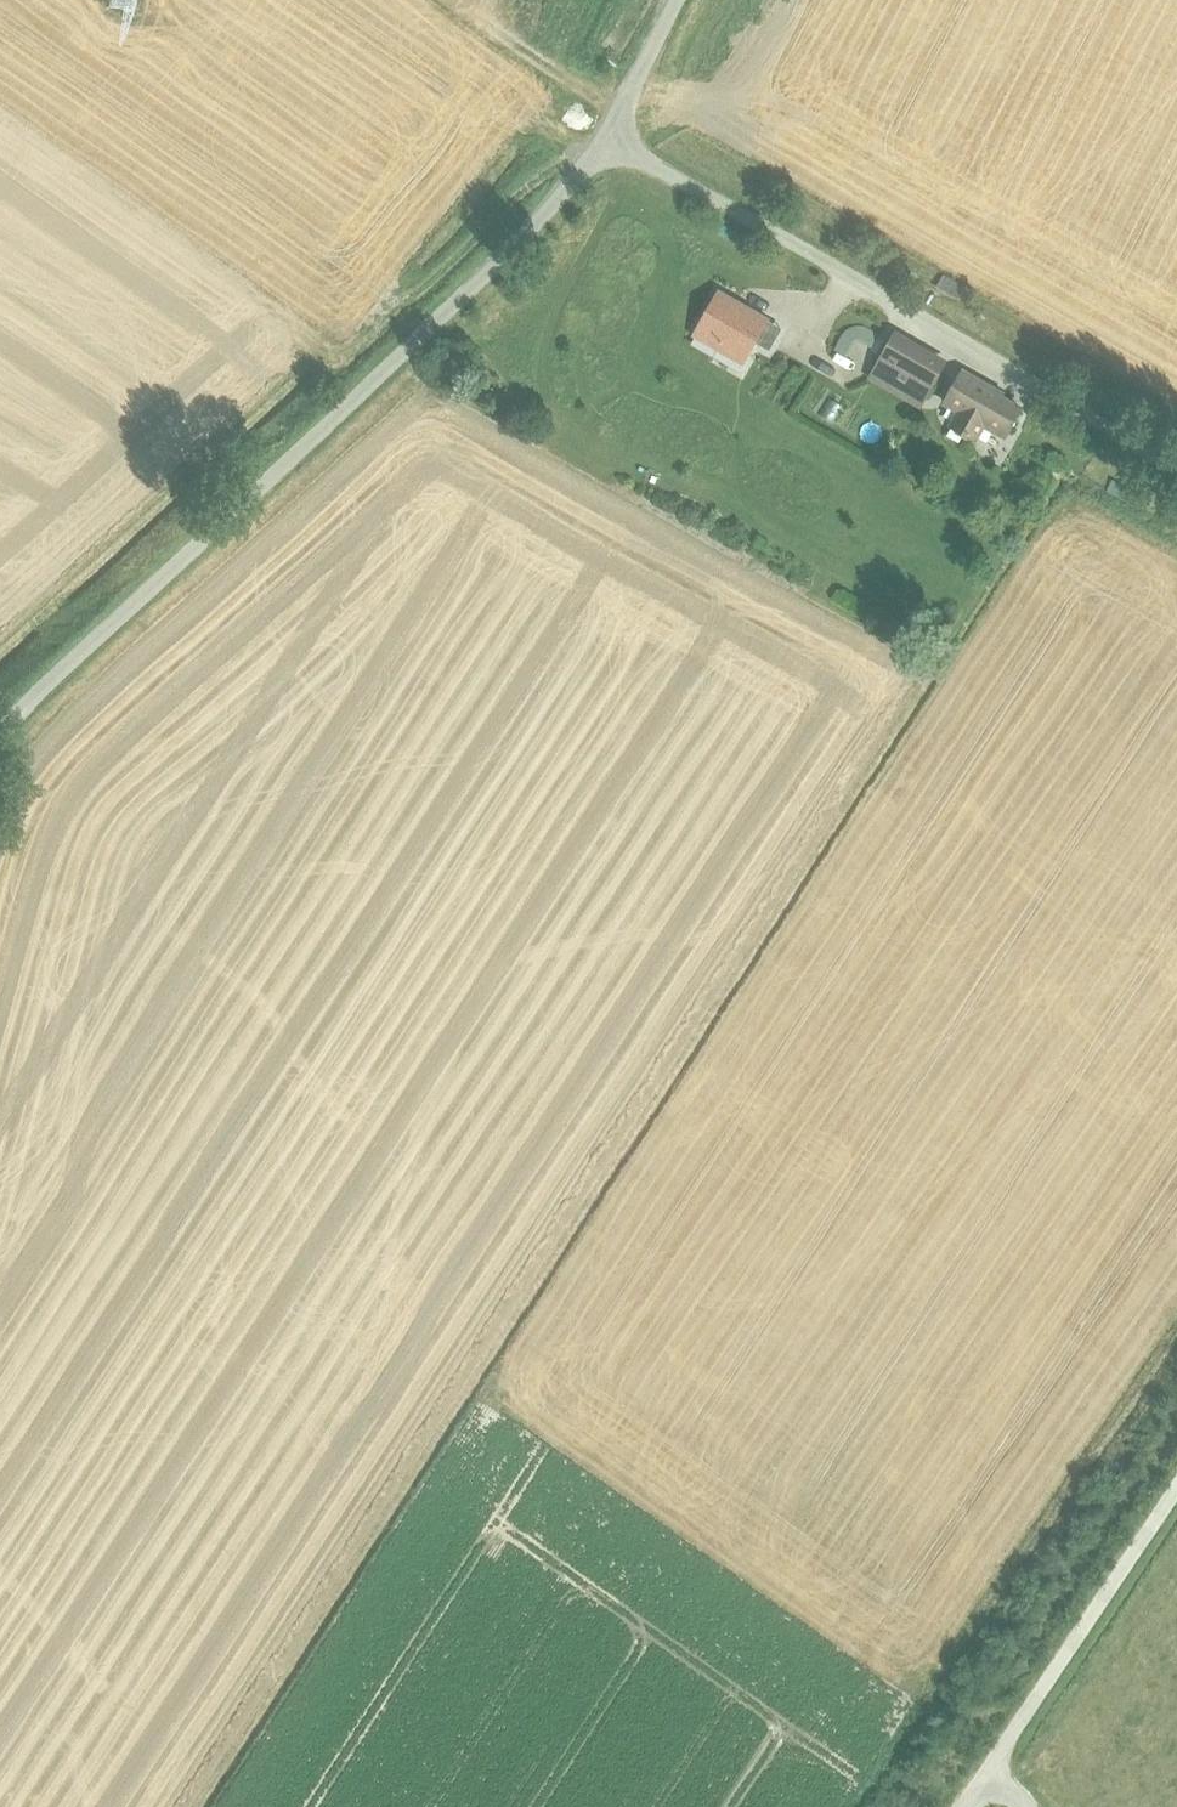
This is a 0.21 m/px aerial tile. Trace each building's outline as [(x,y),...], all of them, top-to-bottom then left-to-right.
[(729,298),(717,317),(743,333),(755,313),(729,298)] [(867,328),(859,342),(871,349),(879,334),(867,328)] [(894,336),(876,368),(870,378),(919,406),(943,364),(894,336)] [(1007,431),(1020,408),(961,374),(948,397),(963,406),(952,425),(975,438),(986,419),(1007,431)]
